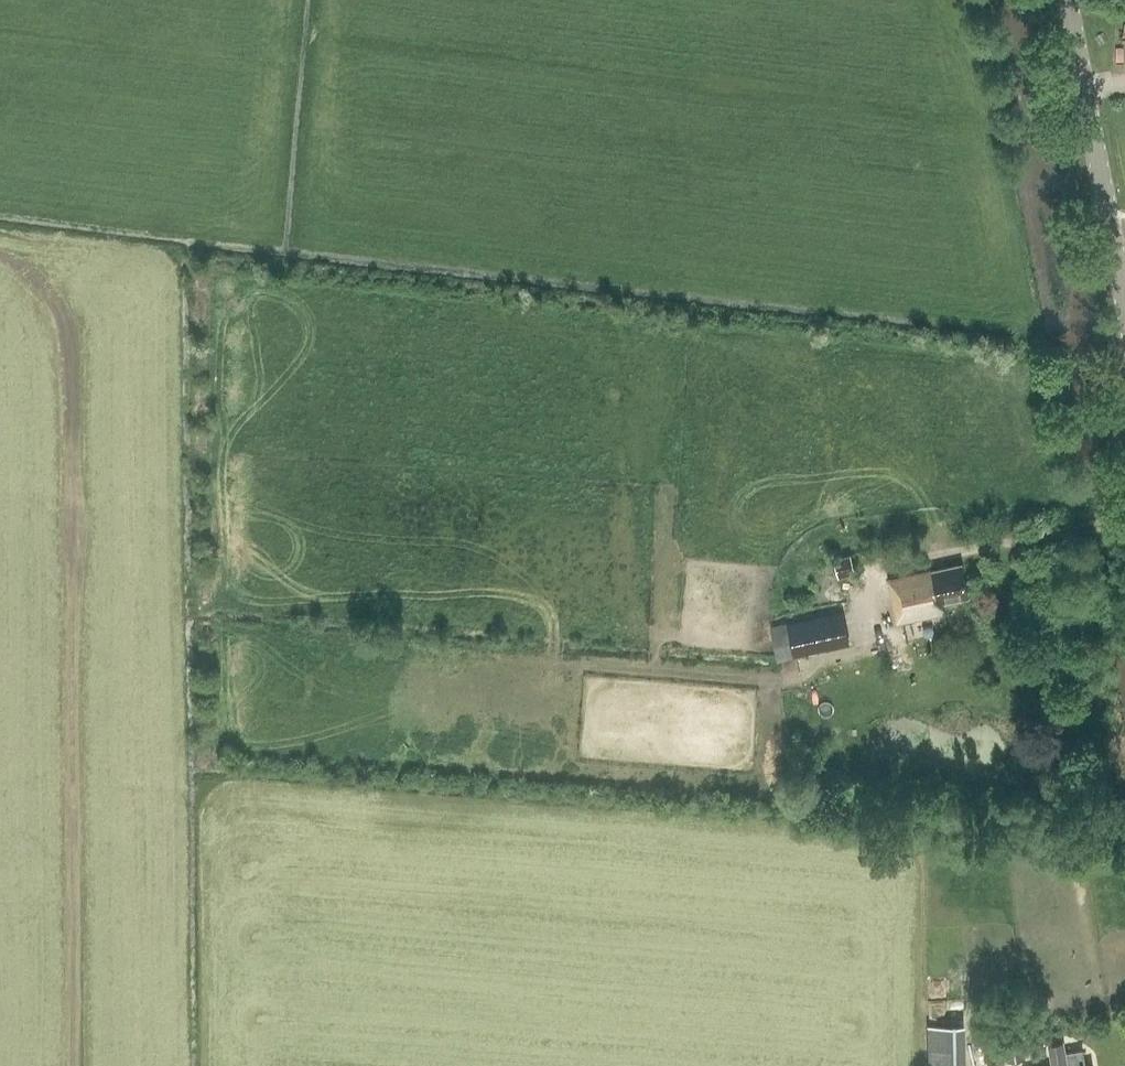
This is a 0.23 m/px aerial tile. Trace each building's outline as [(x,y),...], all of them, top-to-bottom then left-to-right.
[(835,559),(839,577),(856,573),(851,555),(835,559)] [(890,577),(900,623),(947,613),(945,603),(971,598),(964,566),(933,572),(933,568),(890,577)] [(795,659),(851,647),(843,610),(787,622),(795,659)] [(1008,1061),(1026,1058),(1021,1028),(1004,1030),(1003,1024),(990,1026),(994,1052),(1006,1050),(1008,1061)] [(966,1025),(929,1026),(930,1065),(967,1065),(966,1025)] [(1084,1051),(1067,1054),(1065,1042),(1050,1044),(1054,1065),(1086,1065),(1084,1051)]
